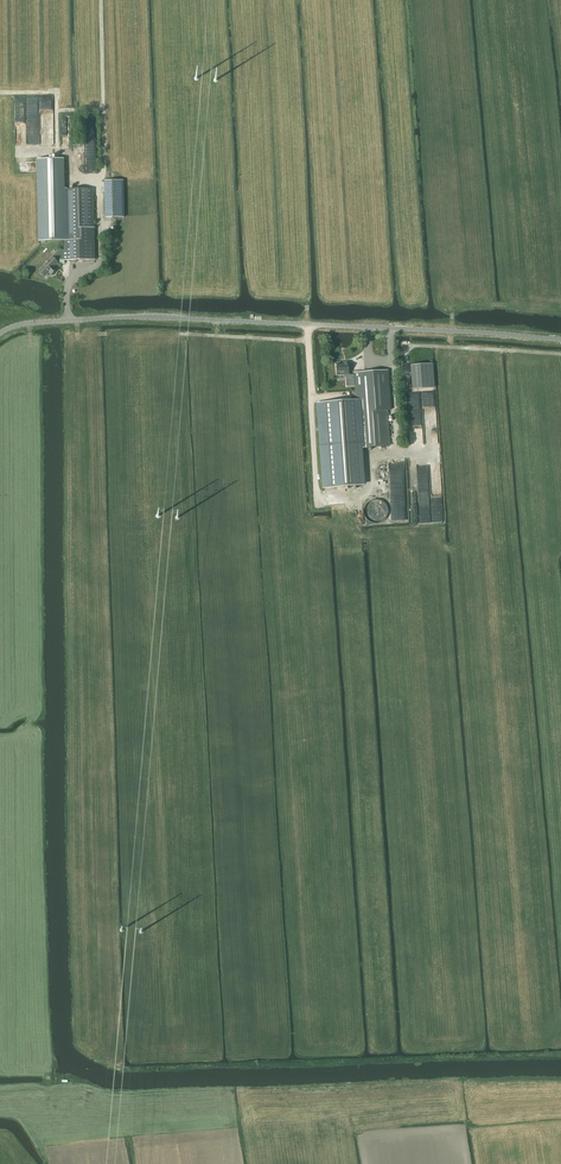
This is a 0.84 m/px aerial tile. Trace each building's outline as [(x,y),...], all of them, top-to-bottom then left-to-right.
[(63,189),(62,158),(37,159),(40,241),(64,240),(64,251),(64,259),(65,260),(95,259),(93,188),(63,189)] [(104,181),(105,217),(123,217),(123,181),(104,181)] [(64,259),(64,251),(59,251),(53,257),(52,257),(39,270),(40,272),(40,273),(41,274),(42,274),(42,275),(44,274),(45,276),(49,272),(51,274),(56,269),(53,267),(58,262),(57,262),(59,259),(64,259)] [(336,365),(335,366),(336,367),(337,375),(344,375),(344,376),(345,377),(346,377),(346,386),(354,386),(354,385),(355,385),(356,400),(360,448),(390,445),(387,410),(390,410),(387,371),(354,373),(354,375),(353,375),(349,375),(348,374),(348,362),(336,363),(336,365)] [(410,365),(412,389),(433,388),(432,364),(410,365)] [(356,400),(317,403),(323,488),(362,485),(360,448),(356,400)]
